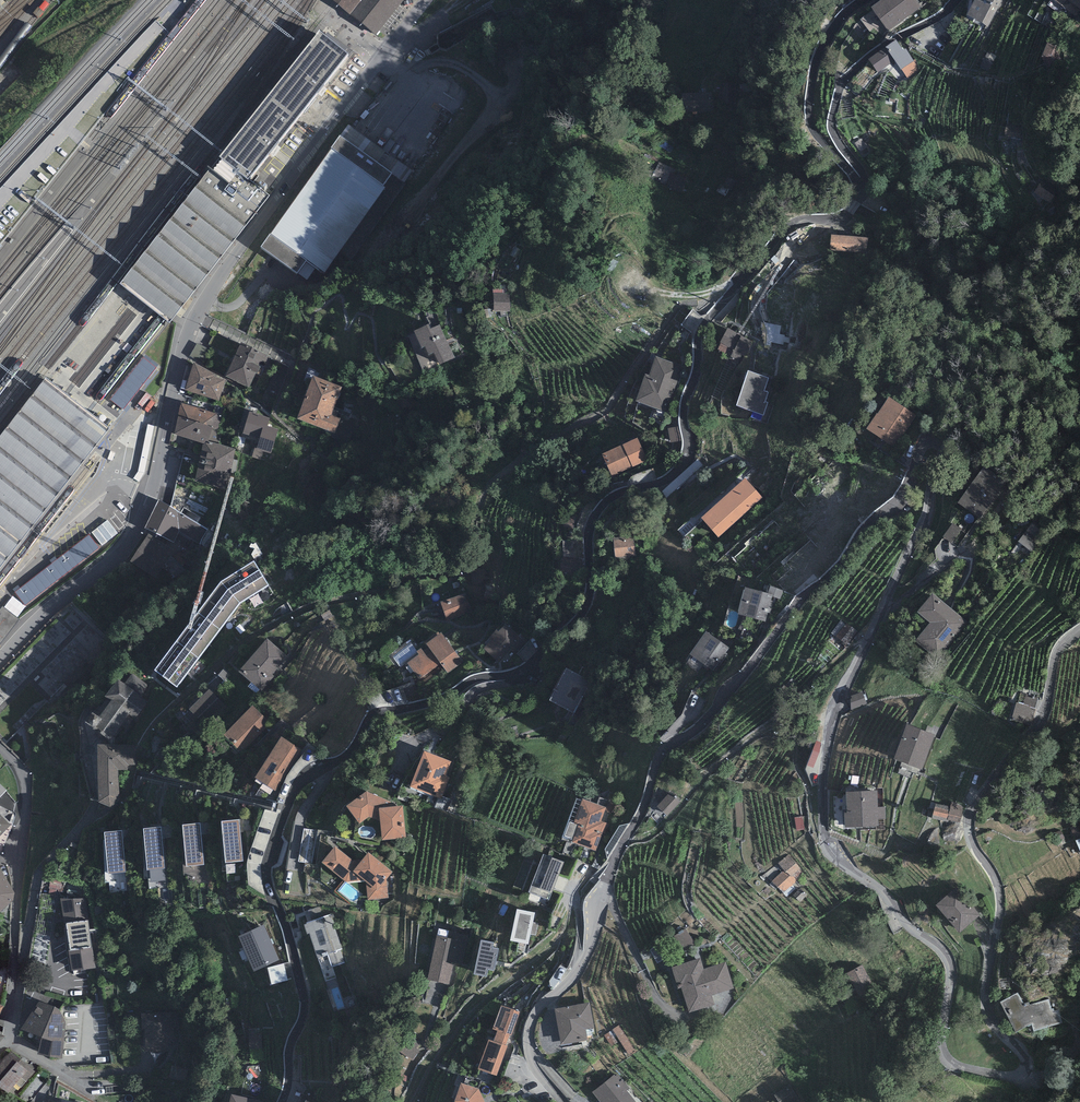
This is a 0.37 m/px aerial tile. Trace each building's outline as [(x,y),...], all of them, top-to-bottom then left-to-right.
[(349,20),(366,0),(325,0),(331,5),(349,20)] [(349,20),(375,40),(406,0),(366,0),(349,20)] [(915,0),(884,0),(871,9),(888,32),(921,8),(915,0)] [(967,16),(988,28),(1002,0),(975,0),(967,16)] [(1076,17),(1079,11),(1079,0),(1052,0),(1076,17)] [(222,161),(248,181),(347,56),(319,33),(219,160),(222,161)] [(896,41),(868,60),(877,73),(894,61),(901,70),(902,70),(914,62),(913,61),(905,50),(903,51),(896,41)] [(914,60),(913,61),(914,62),(902,70),(908,78),(918,71),(916,63),(914,60)] [(348,126),(340,137),(404,183),(413,172),(348,126)] [(1021,143),(1022,136),(1006,134),(1005,141),(1021,143)] [(339,253),(351,261),(404,183),(340,137),(260,248),(297,274),(306,261),(324,274),(339,253)] [(861,139),(855,143),(861,152),(867,147),(861,139)] [(222,161),(213,173),(239,194),(248,181),(222,161)] [(673,169),(658,163),(652,178),(667,185),(666,187),(682,193),(687,178),(672,173),(673,169)] [(139,301),(169,325),(269,197),(248,181),(239,194),(213,173),(210,171),(120,286),(139,301)] [(867,239),(831,237),(831,250),(866,252),(867,239)] [(509,294),(494,294),(495,312),(510,312),(509,294)] [(429,326),(414,333),(421,350),(424,348),(428,357),(434,355),(439,366),(454,359),(439,326),(431,330),(429,326)] [(754,342),(729,328),(721,343),(746,357),(754,342)] [(233,345),(213,335),(209,345),(229,354),(233,345)] [(270,357),(241,344),(226,378),(250,389),(255,377),(259,379),(262,371),(264,372),(270,357)] [(683,366),(656,358),(649,377),(645,375),(636,403),(667,413),(683,366)] [(112,403),(126,413),(157,369),(143,359),(112,403)] [(194,364),(185,391),(219,401),(225,381),(214,377),(214,374),(194,364)] [(769,379),(748,372),(737,407),(765,416),(769,403),(766,401),(768,393),(765,392),(769,379)] [(342,388),(312,378),(297,422),(335,435),(340,420),(332,417),(342,388)] [(46,379),(0,439),(0,569),(110,429),(101,422),(66,395),(46,379)] [(917,417),(889,398),(867,430),(895,450),(917,417)] [(221,416),(182,405),(178,419),(212,428),(217,430),(221,416)] [(270,419),(250,413),(243,434),(259,439),(256,449),(271,454),(279,430),(267,427),(270,419)] [(208,443),(212,428),(178,419),(173,436),(203,444),(204,442),(208,443)] [(638,439),(602,456),(612,477),(648,461),(638,439)] [(194,482),(226,490),(236,450),(208,443),(204,442),(203,444),(194,482)] [(1006,484),(983,468),(957,504),(980,520),(1006,484)] [(763,499),(745,480),(701,519),(718,538),(763,499)] [(159,501),(144,529),(175,544),(179,532),(200,545),(208,530),(159,501)] [(1048,524),(1038,516),(1018,543),(1033,553),(1038,538),(1048,524)] [(107,521),(92,533),(102,546),(117,535),(107,521)] [(961,530),(952,525),(944,538),(952,544),(961,530)] [(148,534),(130,564),(154,578),(172,548),(148,534)] [(626,537),(613,538),(616,562),(630,560),(629,556),(636,556),(633,537),(626,538),(626,537)] [(944,540),(938,549),(948,555),(953,546),(944,540)] [(101,556),(91,541),(14,593),(24,608),(101,556)] [(576,541),(562,542),(563,558),(561,558),(560,577),(580,578),(582,560),(578,560),(576,541)] [(813,567),(823,556),(810,544),(800,555),(806,560),(813,567)] [(772,595),(745,589),(738,616),(765,622),(767,613),(770,614),(773,602),(771,601),(772,595)] [(466,594),(441,603),(447,620),(472,611),(466,594)] [(967,622),(932,594),(917,613),(930,624),(915,641),(937,659),(967,622)] [(2,608),(0,611),(0,644),(18,621),(2,608)] [(857,631),(847,623),(836,638),(846,646),(857,631)] [(521,638),(505,625),(499,633),(496,631),(489,640),(491,642),(484,650),(500,663),(521,638)] [(729,648),(706,632),(690,655),(691,656),(686,664),(698,672),(703,665),(713,672),(729,648)] [(463,661),(441,633),(404,662),(419,680),(440,664),(448,673),(463,661)] [(289,658),(267,640),(239,674),(261,692),(289,658)] [(591,681),(566,669),(550,702),(575,714),(591,681)] [(190,670),(184,673),(187,679),(193,676),(190,670)] [(148,686),(132,674),(124,685),(118,681),(109,694),(114,698),(99,718),(92,713),(84,724),(112,744),(115,740),(112,738),(129,715),(135,719),(147,703),(140,697),(148,686)] [(191,708),(189,709),(197,716),(200,720),(219,701),(209,690),(191,708)] [(862,692),(851,697),(851,710),(867,704),(862,692)] [(1024,705),(1016,703),(1011,720),(1031,725),(1039,698),(1026,695),(1024,705)] [(189,709),(191,708),(187,704),(175,717),(186,727),(197,716),(189,709)] [(270,723),(252,706),(223,738),(241,754),(270,723)] [(935,735),(907,725),(894,760),(922,770),(935,735)] [(284,772),(299,749),(281,737),(255,779),(275,791),(284,772)] [(821,744),(815,741),(806,766),(812,768),(821,744)] [(134,746),(97,746),(99,804),(110,808),(118,802),(118,772),(135,765),(134,746)] [(451,763),(424,752),(410,788),(442,799),(450,778),(446,777),(451,763)] [(877,791),(845,793),(846,814),(844,814),(845,828),(878,826),(878,820),(885,819),(884,807),(878,807),(877,791)] [(366,792),(346,807),(360,825),(369,816),(379,821),(382,841),(406,838),(403,806),(387,808),(386,800),(366,792)] [(670,793),(657,807),(667,817),(680,802),(670,793)] [(605,808),(581,800),(573,824),(577,825),(571,843),(596,852),(603,833),(604,833),(607,824),(600,821),(605,808)] [(950,807),(936,804),(933,817),(948,821),(948,820),(960,823),(964,805),(951,802),(950,807)] [(0,816),(0,837),(11,826),(0,816)] [(802,817),(795,818),(796,830),(803,829),(802,817)] [(239,820),(221,822),(225,863),(243,861),(239,820)] [(1070,828),(1076,841),(1079,839),(1079,823),(1070,828)] [(201,824),(183,825),(187,867),(205,865),(201,824)] [(161,828),(143,830),(147,871),(165,869),(161,828)] [(121,831),(104,833),(108,874),(125,873),(121,831)] [(1065,838),(1061,831),(1055,834),(1059,841),(1065,838)] [(335,848),(322,863),(347,883),(363,881),(366,883),(368,899),(390,898),(387,879),(393,873),(369,853),(358,865),(335,848)] [(784,870),(772,881),(783,893),(797,880),(793,876),(801,868),(788,854),(777,864),(784,870)] [(563,863),(543,855),(528,893),(549,901),(563,863)] [(13,902),(14,894),(0,872),(0,913),(13,902)] [(981,916),(957,888),(936,906),(960,934),(981,916)] [(807,895),(800,889),(793,896),(800,902),(807,895)] [(87,899),(57,899),(69,973),(96,969),(87,899)] [(534,914),(516,910),(510,942),(528,945),(534,914)] [(330,915),(305,924),(317,958),(328,955),(332,967),(347,962),(330,915)] [(263,925),(237,938),(255,973),(281,961),(263,925)] [(459,933),(438,929),(428,980),(449,984),(453,963),(462,964),(463,957),(456,947),(459,933)] [(695,942),(684,929),(671,938),(682,952),(695,942)] [(38,936),(33,961),(46,963),(50,939),(38,936)] [(494,944),(481,941),(474,975),(486,978),(488,970),(494,972),(499,949),(493,948),(494,944)] [(700,959),(671,969),(678,990),(681,989),(689,1013),(714,1005),(711,996),(735,989),(726,962),(704,969),(700,959)] [(286,965),(269,969),(273,986),(290,982),(286,965)] [(856,971),(849,974),(856,993),(868,989),(865,980),(860,982),(856,971)] [(1018,994),(999,1002),(1015,1034),(1031,1025),(1034,1032),(1062,1024),(1058,1011),(1054,1012),(1053,1008),(1050,1009),(1048,1000),(1029,1006),(1028,1002),(1024,1004),(1018,994)] [(59,1010),(39,1003),(21,1031),(42,1039),(38,1055),(62,1059),(66,1024),(59,1010)] [(595,1028),(590,1004),(555,1010),(561,1046),(587,1041),(585,1030),(595,1028)] [(520,1012),(501,1006),(493,1031),(497,1032),(494,1043),(505,1046),(509,1035),(512,1036),(520,1012)] [(177,1013),(140,1015),(141,1031),(144,1031),(145,1052),(172,1051),(172,1042),(174,1042),(173,1026),(177,1026),(177,1013)] [(261,1034),(248,1034),(249,1050),(262,1049),(261,1034)] [(497,1077),(507,1047),(505,1046),(494,1043),(489,1041),(478,1070),(497,1077)] [(11,1052),(0,1065),(0,1088),(8,1094),(16,1084),(21,1088),(35,1072),(11,1052)] [(189,1069),(173,1064),(168,1078),(185,1083),(189,1069)] [(614,1077),(594,1093),(601,1101),(636,1101),(627,1091),(630,1089),(623,1080),(619,1083),(614,1077)] [(460,1084),(455,1101),(485,1101),(479,1089),(460,1084)] [(789,1085),(772,1097),(776,1101),(793,1101),(799,1098),(789,1085)]
